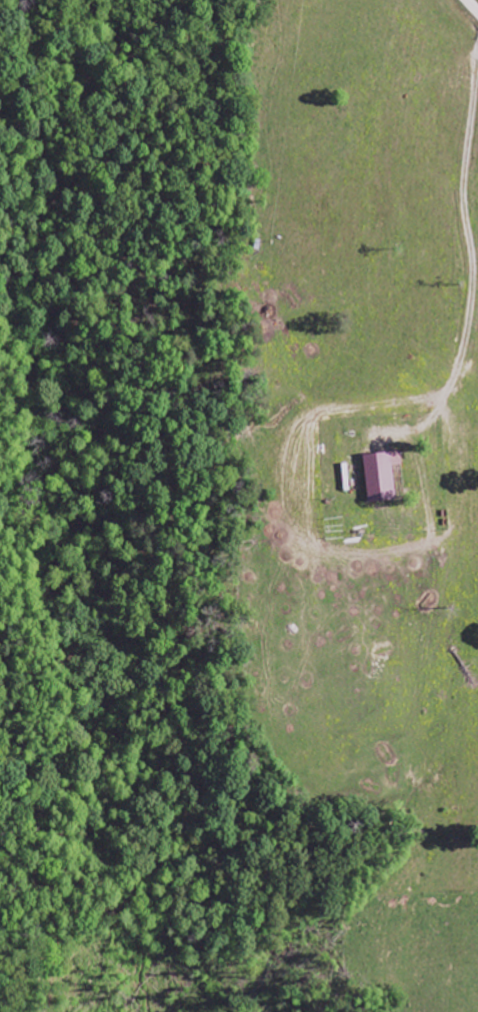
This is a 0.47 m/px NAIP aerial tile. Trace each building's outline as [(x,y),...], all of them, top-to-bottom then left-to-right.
[(396,500),(395,466),(403,466),(402,453),(366,455),(368,501),(396,500)]
